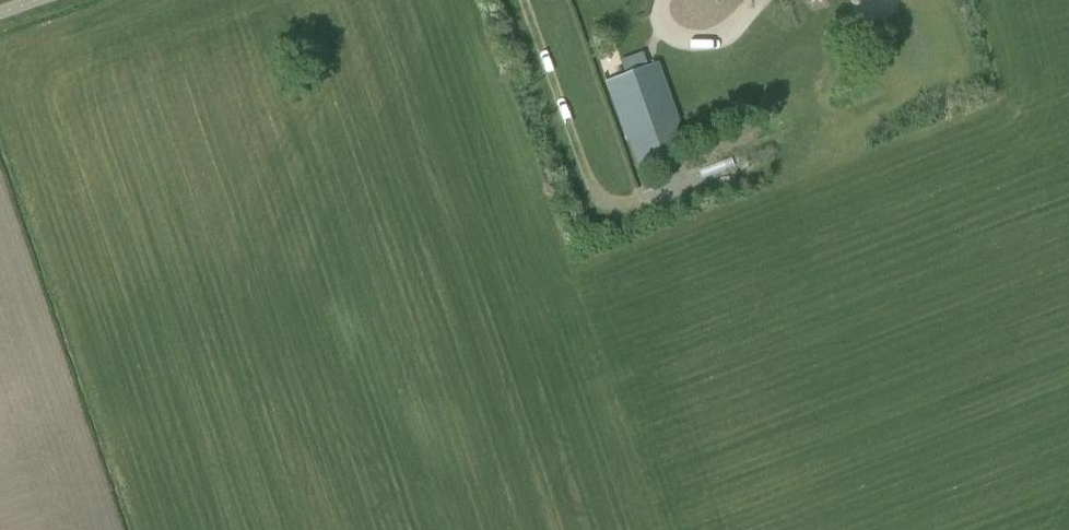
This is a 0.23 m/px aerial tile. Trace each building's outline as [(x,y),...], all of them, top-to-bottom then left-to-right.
[(626,141),(678,123),(657,62),(605,81),(626,141)]
